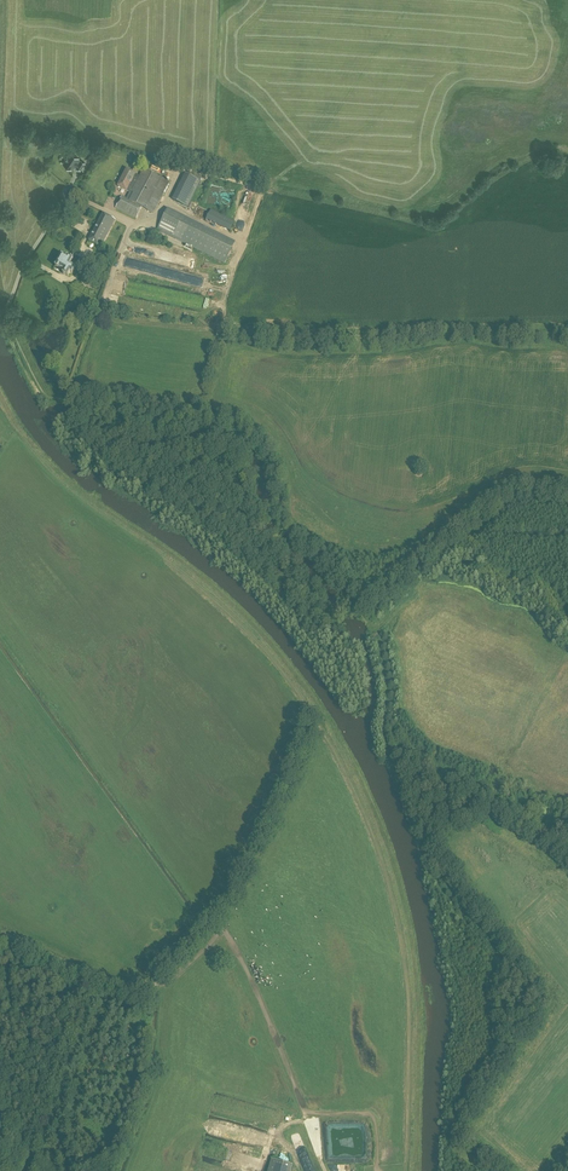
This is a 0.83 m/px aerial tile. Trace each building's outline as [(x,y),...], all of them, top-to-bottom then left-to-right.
[(90,163),(96,155),(92,152),(86,161),(90,163)] [(81,170),(85,163),(78,159),(79,158),(71,153),(64,164),(72,169),(74,165),(81,170)] [(169,183),(144,169),(140,177),(136,174),(127,169),(118,187),(127,191),(130,193),(127,198),(122,196),(116,208),(136,219),(142,207),(153,213),(169,183)] [(172,200),(188,208),(201,182),(185,173),(172,200)] [(225,264),(236,242),(168,209),(157,230),(225,264)] [(235,219),(209,211),(206,220),(232,228),(235,219)] [(101,247),(110,231),(115,220),(104,214),(89,241),(101,247)] [(234,232),(238,236),(245,230),(241,226),(234,232)] [(75,269),(81,259),(74,255),(72,259),(68,257),(67,259),(62,256),(56,267),(62,271),(62,270),(64,272),(63,274),(68,277),(70,273),(72,274),(75,269)] [(259,1170),(263,1160),(252,1156),(249,1166),(259,1170)] [(274,1160),(270,1170),(293,1170),(295,1166),(274,1160)]
